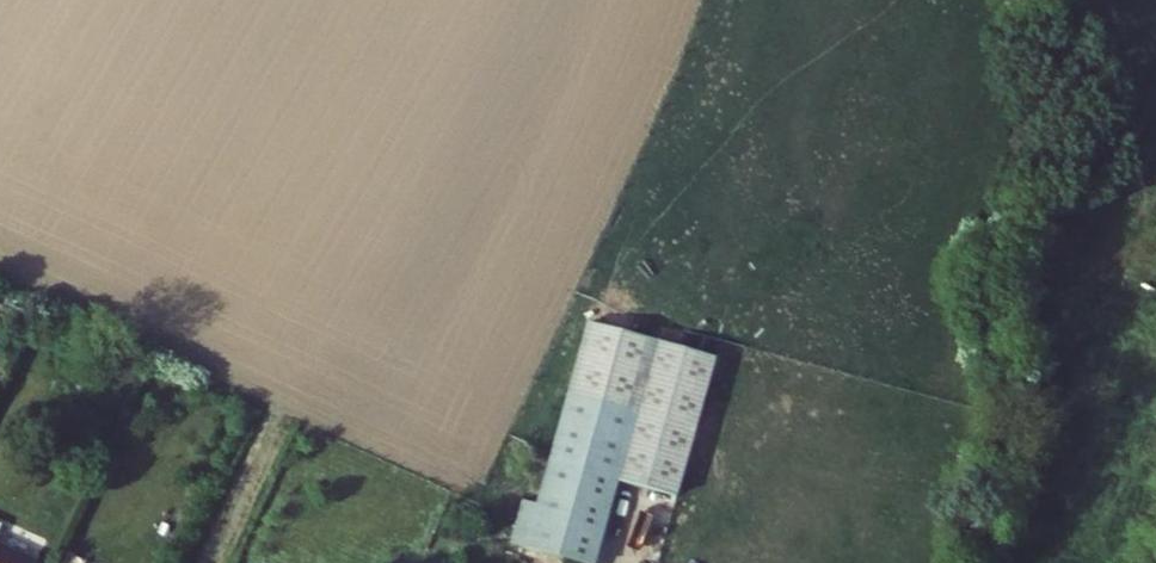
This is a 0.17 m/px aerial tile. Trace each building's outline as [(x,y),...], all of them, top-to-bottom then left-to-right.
[(630,422),(560,409),(538,524),(523,521),(514,562),(603,562),(630,422)] [(0,550),(0,562),(23,562),(24,561),(0,550)]
